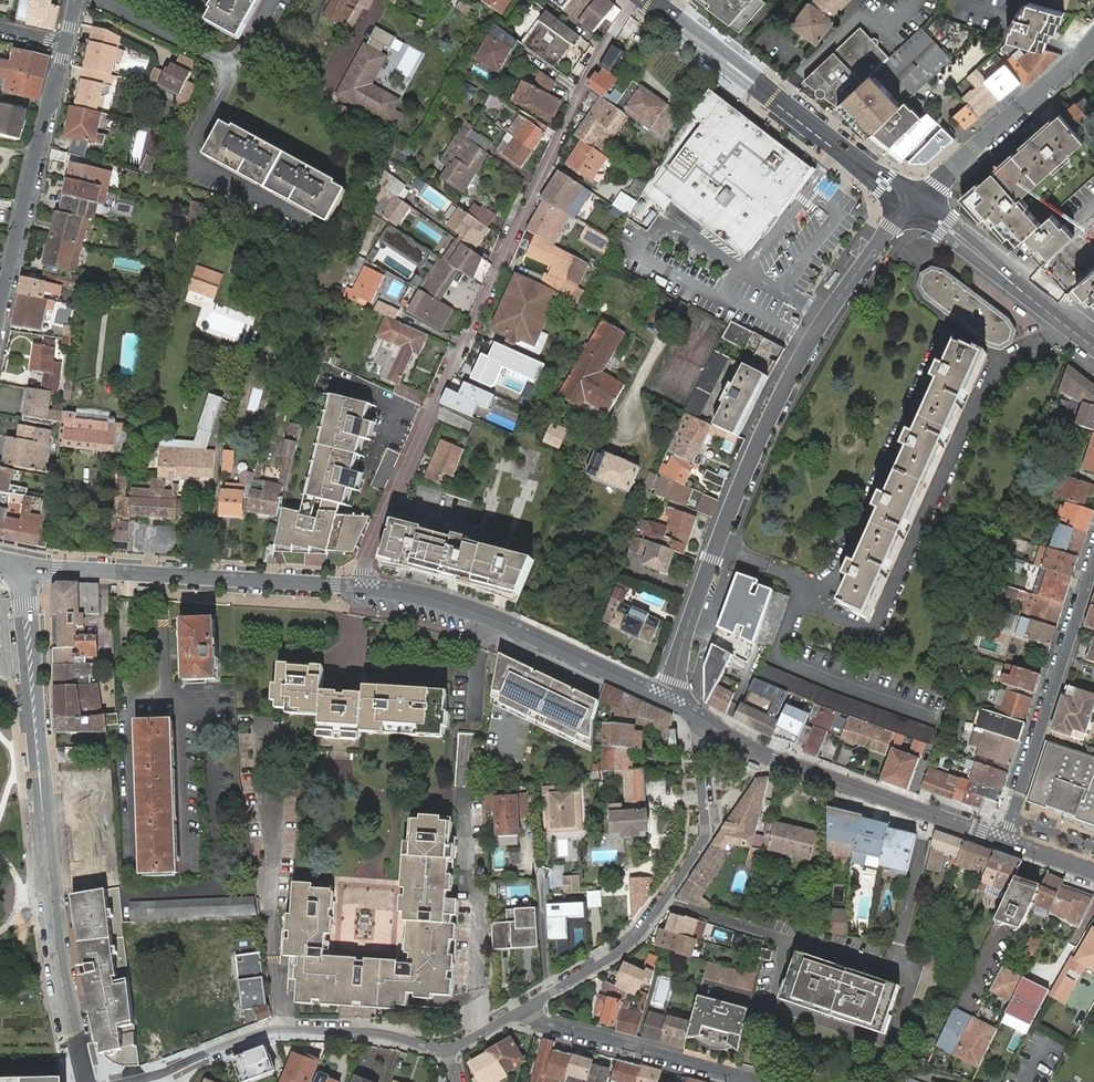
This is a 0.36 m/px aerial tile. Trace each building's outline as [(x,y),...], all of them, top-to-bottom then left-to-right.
[(15,19),(26,21),(26,24),(37,27),(53,30),(58,6),(47,4),(47,0),(19,0),(15,19)] [(208,19),(209,20),(210,19),(237,34),(236,35),(238,36),(236,39),(238,40),(246,25),(244,24),(255,4),(257,0),(218,0),(214,9),(208,19)] [(214,9),(218,0),(214,0),(210,7),(214,9)] [(255,4),(244,24),(246,25),(248,25),(262,0),(257,0),(255,4)] [(346,27),(354,13),(355,11),(349,8),(352,3),(358,6),(359,5),(361,0),(334,0),(324,16),(338,23),(346,27)] [(359,5),(369,10),(374,0),(361,0),(359,5)] [(463,0),(462,0),(458,6),(471,15),(475,9),(463,0)] [(482,1),(502,15),(512,0),(483,0),(482,1)] [(563,10),(572,0),(550,0),(563,10)] [(563,10),(568,14),(570,11),(581,19),(590,7),(596,0),(572,0),(563,10)] [(578,22),(582,25),(593,33),(596,30),(616,7),(607,0),(596,0),(590,7),(581,19),(578,22)] [(739,30),(765,1),(763,0),(699,0),(739,30)] [(792,25),(803,33),(807,36),(818,44),(836,20),(834,19),(839,12),(840,12),(852,0),(813,0),(812,2),(811,1),(792,25)] [(1013,29),(1010,39),(1011,39),(1021,42),(1035,46),(1046,50),(1051,30),(1055,18),(1058,19),(1061,10),(1030,2),(1027,11),(1024,10),(1018,8),(1017,11),(1015,15),(1014,14),(1011,22),(1016,23),(1015,29),(1013,28),(1013,29)] [(645,16),(636,9),(626,24),(634,30),(645,16)] [(570,11),(568,14),(578,22),(581,19),(570,11)] [(524,45),(554,67),(571,44),(575,47),(582,38),(568,27),(547,12),(524,45)] [(354,13),(346,27),(351,30),(359,16),(354,13)] [(476,61),(499,73),(516,40),(505,31),(496,25),(495,24),(487,18),(484,22),(493,28),(476,61)] [(209,20),(208,19),(206,22),(236,39),(238,36),(236,35),(237,34),(210,19),(209,20)] [(804,80),(806,81),(841,46),(860,28),(861,27),(804,80)] [(841,46),(806,81),(838,106),(839,105),(840,105),(843,101),(871,75),(876,70),(879,67),(884,63),(889,58),(861,27),(860,28),(841,46)] [(900,48),(889,58),(884,63),(894,73),(932,38),(922,27),(902,46),(900,48)] [(86,57),(83,69),(112,76),(114,65),(121,61),(123,51),(118,50),(121,37),(107,30),(96,28),(93,43),(90,42),(87,54),(90,54),(89,58),(86,57)] [(942,49),(932,38),(894,73),(904,84),(942,49)] [(1021,42),(1011,39),(1001,48),(1005,53),(1007,54),(1021,42)] [(391,50),(400,54),(404,44),(395,40),(391,50)] [(1012,56),(1013,57),(1017,62),(1020,60),(1026,68),(1021,71),(1031,83),(1062,55),(1052,52),(1046,50),(1035,46),(1025,55),(1020,50),(1012,56)] [(351,86),(346,83),(339,95),(387,121),(398,101),(370,85),(385,58),(365,47),(350,75),(355,78),(351,86)] [(42,78),(46,57),(11,49),(8,62),(0,60),(0,68),(42,78)] [(937,73),(952,59),(942,49),(904,84),(914,94),(916,93),(925,85),(933,77),(937,73)] [(261,51),(258,57),(263,59),(266,54),(261,51)] [(1001,59),(996,53),(981,65),(985,71),(995,62),(997,64),(1001,60),(1001,59)] [(191,72),(196,62),(181,54),(176,65),(191,72)] [(1004,55),(1001,59),(1001,60),(1005,64),(1021,82),(1025,87),(1031,83),(1021,71),(1026,68),(1020,60),(1017,62),(1013,57),(1009,61),(1004,55)] [(176,103),(187,108),(197,88),(187,83),(192,72),(191,72),(176,65),(173,63),(170,69),(168,68),(166,72),(158,90),(178,99),(176,103)] [(987,80),(978,69),(968,77),(978,88),(975,92),(972,91),(964,99),(968,104),(979,117),(1000,99),(1021,82),(1005,64),(990,77),(987,80)] [(985,71),(981,65),(978,69),(987,80),(990,77),(985,71)] [(37,98),(42,78),(0,68),(0,77),(5,78),(2,90),(37,98)] [(147,90),(187,110),(187,108),(176,103),(178,99),(158,90),(166,72),(156,68),(148,84),(147,90)] [(83,69),(75,108),(102,114),(106,99),(111,95),(115,77),(112,76),(83,69)] [(597,76),(596,76),(588,87),(602,97),(603,98),(606,94),(616,80),(605,70),(599,78),(597,76)] [(547,96),(554,82),(541,72),(536,82),(541,85),(538,91),(523,84),(514,102),(533,111),(552,120),(560,102),(547,96)] [(350,75),(346,83),(351,86),(355,78),(350,75)] [(872,76),(871,75),(843,101),(844,102),(854,113),(873,133),(874,133),(875,132),(883,124),(886,121),(891,117),(901,107),(899,105),(882,87),(873,78),(872,76)] [(876,76),(873,78),(882,87),(899,105),(901,103),(876,76)] [(615,107),(622,112),(624,111),(632,116),(634,113),(649,124),(647,127),(650,129),(661,138),(679,113),(668,105),(641,86),(640,87),(633,81),(615,107)] [(475,91),(465,86),(460,94),(471,100),(475,91)] [(483,110),(497,116),(505,99),(490,92),(483,110)] [(812,170),(710,92),(648,185),(643,193),(662,208),(667,211),(673,202),(745,257),(812,170)] [(606,94),(603,98),(614,106),(617,102),(606,94)] [(1062,116),(1075,130),(1087,119),(1091,124),(1093,121),(1093,106),(1085,96),(1081,99),(1084,102),(1077,109),(1074,105),(1072,107),(1062,116)] [(615,107),(614,106),(603,98),(602,97),(588,116),(613,133),(618,137),(628,123),(627,120),(625,118),(627,116),(622,112),(615,107)] [(1081,99),(1074,105),(1077,109),(1084,102),(1081,99)] [(844,102),(843,101),(840,105),(839,105),(869,137),(873,133),(854,113),(844,102)] [(874,133),(891,147),(899,139),(906,132),(920,118),(922,116),(914,106),(913,107),(908,101),(901,107),(891,117),(883,124),(875,132),(874,133)] [(457,107),(448,102),(444,111),(452,116),(457,107)] [(22,109),(0,103),(0,134),(16,138),(22,109)] [(979,117),(968,104),(955,115),(966,128),(979,117)] [(75,108),(74,108),(71,120),(70,120),(67,122),(66,127),(68,129),(69,130),(68,132),(73,133),(72,138),(73,138),(89,142),(95,144),(99,145),(103,146),(104,146),(106,136),(104,136),(97,134),(102,114),(75,108)] [(920,118),(906,132),(899,139),(891,147),(909,161),(922,147),(935,133),(943,126),(929,111),(926,112),(922,116),(920,118)] [(634,113),(632,116),(647,127),(649,124),(634,113)] [(1018,244),(1020,241),(1041,223),(1027,207),(1019,199),(1022,197),(1053,169),(1071,154),(1085,141),(1075,130),(1062,116),(1060,114),(1052,121),(1053,122),(1047,128),(1041,133),(1030,143),(1024,149),(1023,147),(1015,154),(1016,156),(996,173),(995,172),(980,185),(967,197),(985,217),(986,216),(987,217),(993,224),(994,225),(995,224),(996,223),(1008,236),(1010,235),(1018,244)] [(509,129),(514,132),(523,120),(519,116),(509,129)] [(613,133),(588,116),(575,136),(579,139),(583,141),(600,152),(604,155),(605,156),(618,137),(613,133)] [(534,118),(530,124),(544,133),(547,127),(534,118)] [(518,135),(528,123),(523,120),(514,132),(518,135)] [(544,133),(530,124),(528,122),(528,123),(518,135),(514,132),(509,129),(508,127),(505,131),(509,133),(511,135),(512,136),(516,139),(511,146),(504,155),(521,167),(533,151),(545,134),(544,133)] [(223,126),(224,124),(221,123),(205,152),(208,154),(209,153),(224,126),(223,126)] [(233,129),(224,124),(223,126),(224,126),(209,153),(208,154),(205,152),(204,155),(219,163),(220,161),(240,172),(245,174),(258,182),(257,184),(277,195),(278,193),(291,200),(296,203),(316,213),(315,216),(330,224),(331,222),(328,220),(329,219),(328,219),(343,191),(344,192),(345,190),(335,185),(321,177),(322,175),(300,163),(299,165),(270,149),(271,147),(249,135),(248,137),(233,129)] [(236,125),(233,129),(248,137),(249,135),(250,133),(236,125)] [(955,138),(943,126),(935,133),(922,147),(909,161),(911,163),(927,163),(933,158),(955,138)] [(468,139),(467,139),(466,138),(469,132),(462,128),(442,161),(450,166),(442,179),(463,192),(487,153),(485,152),(468,139)] [(140,160),(147,132),(138,130),(131,157),(140,160)] [(468,139),(485,152),(491,144),(473,132),(468,139)] [(500,152),(504,155),(511,146),(507,143),(512,136),(511,135),(509,133),(499,147),(500,152)] [(507,143),(511,146),(516,139),(512,136),(507,143)] [(89,142),(73,138),(69,154),(85,158),(89,142)] [(602,164),(607,157),(605,156),(604,155),(600,152),(583,141),(568,164),(579,171),(582,174),(592,180),(600,167),(602,164)] [(272,146),(271,147),(270,149),(299,165),(300,163),(301,162),(272,146)] [(66,162),(68,153),(53,150),(51,159),(66,162)] [(141,168),(155,175),(161,162),(147,155),(141,168)] [(256,185),(257,184),(258,182),(245,174),(240,172),(220,161),(219,163),(218,165),(256,185)] [(72,163),(68,179),(102,187),(108,189),(109,185),(103,183),(105,174),(112,176),(112,172),(110,172),(72,163)] [(395,179),(385,172),(380,185),(387,190),(395,179)] [(559,172),(542,200),(544,202),(572,218),(577,221),(594,193),(559,172)] [(323,173),(322,175),(321,177),(335,185),(337,181),(323,173)] [(109,185),(112,176),(105,174),(103,183),(109,185)] [(420,193),(425,183),(416,178),(411,188),(420,193)] [(624,200),(635,207),(643,193),(648,185),(638,178),(624,200)] [(62,203),(76,207),(78,199),(98,204),(104,205),(106,199),(107,196),(108,189),(102,187),(68,179),(63,196),(62,203)] [(406,187),(395,179),(387,190),(398,198),(406,187)] [(387,190),(380,185),(378,192),(386,197),(392,201),(381,215),(396,226),(410,207),(398,198),(387,190)] [(348,192),(345,190),(344,192),(343,191),(328,219),(329,219),(328,220),(331,222),(348,192)] [(314,217),(315,216),(316,213),(296,203),(291,200),(278,193),(277,195),(276,196),(314,217)] [(376,211),(381,215),(392,201),(386,197),(376,211)] [(620,197),(614,207),(618,209),(628,216),(629,216),(635,207),(624,200),(620,197)] [(208,215),(212,207),(193,202),(191,211),(208,215)] [(572,218),(544,202),(528,231),(535,236),(555,247),(572,218)] [(76,207),(62,203),(60,212),(74,216),(76,207)] [(468,214),(487,227),(496,215),(484,206),(482,209),(475,204),(468,214)] [(468,214),(461,208),(448,226),(465,238),(476,246),(489,228),(487,227),(468,214)] [(626,221),(628,216),(618,209),(610,221),(617,226),(622,218),(626,221)] [(74,216),(60,212),(53,239),(82,246),(84,238),(86,233),(89,220),(82,218),(74,216)] [(382,221),(371,213),(368,220),(378,227),(382,221)] [(1043,263),(1064,245),(1075,235),(1074,235),(1067,226),(1065,224),(1062,225),(1052,213),(1041,223),(1020,241),(1031,254),(1034,252),(1043,263)] [(1064,245),(1087,271),(1093,265),(1093,232),(1093,231),(1087,224),(1075,235),(1064,245)] [(178,234),(176,243),(190,247),(193,237),(178,234)] [(363,243),(375,247),(377,240),(366,235),(363,243)] [(556,297),(576,307),(585,291),(577,287),(587,263),(581,260),(570,254),(565,252),(555,247),(535,236),(528,251),(558,265),(552,277),(548,275),(546,274),(540,287),(516,276),(493,327),(503,331),(509,334),(506,340),(514,344),(530,351),(533,345),(556,297)] [(473,251),(476,246),(465,238),(461,243),(473,251)] [(45,274),(60,277),(60,274),(61,269),(66,270),(69,271),(76,272),(78,261),(80,256),(82,246),(53,239),(47,265),(45,274)] [(461,243),(456,239),(442,260),(464,275),(474,281),(483,258),(473,251),(461,243)] [(415,256),(418,248),(410,244),(407,253),(415,256)] [(558,265),(528,251),(526,255),(552,267),(548,275),(552,277),(558,265)] [(425,281),(440,258),(431,252),(416,275),(425,281)] [(442,260),(440,258),(425,281),(416,275),(410,285),(411,285),(421,291),(427,294),(439,301),(444,294),(445,294),(454,280),(459,283),(464,275),(442,260)] [(354,268),(359,270),(362,263),(357,260),(354,268)] [(353,289),(346,287),(344,296),(361,305),(364,300),(371,303),(384,276),(365,265),(353,289)] [(195,267),(189,292),(216,299),(222,273),(195,267)] [(1058,288),(1066,295),(1077,285),(1087,277),(1080,269),(1058,288)] [(1087,277),(1077,285),(1087,297),(1088,296),(1093,302),(1093,301),(1093,270),(1087,277)] [(976,333),(980,336),(984,340),(991,345),(1000,347),(1010,342),(1013,331),(1008,322),(943,273),(933,271),(924,276),(921,287),(927,295),(976,333)] [(57,285),(78,289),(80,278),(81,277),(72,275),(71,280),(62,278),(60,277),(45,274),(43,282),(57,285)] [(457,288),(471,296),(478,285),(464,276),(457,288)] [(56,288),(57,285),(43,282),(23,277),(19,295),(45,300),(46,293),(42,292),(43,286),(47,287),(56,288)] [(133,279),(132,286),(141,288),(142,281),(133,279)] [(142,281),(141,288),(158,291),(160,284),(142,281)] [(441,329),(452,308),(439,301),(427,294),(421,291),(409,311),(441,329)] [(52,311),(55,301),(45,300),(19,295),(16,310),(12,327),(41,331),(46,309),(52,311)] [(396,320),(398,321),(402,312),(383,304),(379,313),(385,316),(396,320)] [(387,340),(396,320),(385,316),(376,335),(387,340)] [(419,355),(428,335),(398,321),(396,320),(387,340),(389,341),(379,364),(385,367),(381,376),(399,384),(414,353),(419,355)] [(586,401),(608,414),(625,385),(616,380),(611,377),(603,372),(608,364),(612,357),(626,334),(623,333),(617,329),(612,326),(603,321),(592,340),(589,344),(587,348),(580,359),(563,388),(586,401)] [(732,321),(731,324),(722,339),(746,351),(746,350),(747,348),(749,349),(754,351),(757,353),(749,368),(766,376),(769,378),(786,349),(776,345),(764,338),(755,333),(753,332),(743,328),(732,321)] [(44,346),(35,344),(32,370),(45,372),(43,391),(51,392),(57,393),(58,393),(61,363),(53,362),(56,341),(45,339),(44,346)] [(547,365),(496,343),(489,358),(481,355),(470,379),(496,390),(505,369),(538,384),(547,365)] [(923,421),(949,433),(970,386),(984,357),(980,355),(982,352),(977,351),(972,348),(971,351),(957,345),(953,344),(942,368),(940,367),(939,370),(936,377),(934,380),(937,381),(919,420),(923,421)] [(727,357),(715,351),(706,369),(707,369),(692,398),(691,398),(684,413),(698,419),(723,370),(721,369),(725,361),(727,357)] [(757,353),(754,351),(753,354),(746,367),(749,368),(757,353)] [(329,355),(325,362),(333,366),(337,359),(329,355)] [(1069,365),(1059,392),(1084,401),(1077,425),(1093,431),(1093,385),(1069,365)] [(751,406),(766,376),(749,368),(746,367),(745,366),(744,367),(734,387),(731,385),(729,389),(726,394),(725,397),(722,403),(725,404),(719,416),(714,426),(727,432),(732,434),(736,436),(739,429),(751,406)] [(65,394),(64,398),(65,398),(71,400),(73,383),(67,382),(66,382),(65,394)] [(495,395),(465,382),(459,395),(480,405),(489,409),(495,395)] [(394,394),(412,402),(416,392),(399,384),(394,394)] [(582,406),(586,401),(563,388),(559,395),(568,401),(573,403),(581,408),(582,406)] [(57,422),(61,423),(62,412),(48,410),(51,392),(43,391),(29,389),(24,416),(23,421),(50,426),(52,426),(57,422)] [(459,395),(448,390),(442,404),(474,418),(480,405),(459,395)] [(412,402),(422,406),(426,397),(416,392),(412,402)] [(306,496),(307,496),(310,497),(335,396),(331,395),(326,394),(326,395),(331,396),(326,412),(322,411),(322,412),(323,412),(319,429),(317,428),(317,429),(319,429),(318,437),(320,437),(318,445),(313,444),(313,445),(318,446),(316,454),(313,453),(312,461),(309,461),(311,462),(307,478),(306,477),(305,478),(310,479),(306,495),(301,494),(301,495),(306,496)] [(161,448),(159,477),(166,478),(173,478),(177,479),(177,476),(213,478),(216,451),(207,450),(224,399),(211,395),(195,440),(160,439),(160,448),(161,448)] [(328,501),(340,504),(347,506),(348,505),(351,489),(351,488),(355,473),(356,472),(360,456),(360,455),(364,440),(364,439),(368,423),(368,422),(371,408),(372,406),(372,405),(335,396),(310,497),(314,498),(318,499),(323,500),(328,501)] [(495,396),(489,410),(517,423),(524,409),(495,396)] [(76,419),(77,414),(67,413),(63,447),(115,452),(116,443),(119,443),(122,440),(123,434),(125,434),(126,425),(116,423),(116,420),(114,418),(111,418),(110,420),(109,423),(76,419)] [(698,419),(684,413),(674,436),(685,441),(686,437),(703,445),(709,433),(724,440),(727,432),(714,426),(700,420),(698,419)] [(87,415),(77,414),(76,419),(109,423),(110,420),(111,418),(99,416),(87,415)] [(1058,419),(1050,417),(1046,427),(1054,430),(1058,419)] [(899,475),(925,486),(949,433),(923,421),(919,420),(912,435),(910,434),(909,437),(906,445),(904,448),(906,449),(895,473),(899,475)] [(297,443),(300,427),(291,425),(288,441),(284,456),(286,457),(280,485),(260,481),(263,466),(264,464),(258,463),(256,471),(254,480),(253,485),(250,498),(248,512),(277,516),(284,487),(288,488),(294,459),(297,443)] [(563,435),(565,432),(551,426),(550,429),(544,442),(557,449),(563,435)] [(3,464),(44,472),(46,461),(47,458),(47,454),(48,450),(49,445),(51,433),(39,430),(22,427),(20,440),(8,438),(3,464)] [(560,450),(562,447),(568,433),(565,432),(563,435),(557,449),(560,450)] [(729,442),(732,434),(727,432),(724,440),(729,442)] [(685,441),(674,436),(668,451),(699,466),(703,457),(699,455),(703,445),(686,437),(685,441)] [(449,487),(465,449),(437,437),(421,475),(449,487)] [(1084,469),(1093,472),(1093,440),(1084,469)] [(708,447),(703,445),(699,455),(703,457),(708,447)] [(616,458),(614,457),(608,454),(608,455),(598,450),(594,460),(592,463),(588,474),(596,478),(608,483),(617,487),(629,492),(640,468),(639,468),(635,466),(632,465),(616,458)] [(641,463),(616,451),(615,455),(614,457),(616,458),(632,465),(635,466),(639,468),(639,467),(641,463)] [(233,453),(224,452),(223,471),(232,472),(233,453)] [(715,453),(713,460),(732,465),(733,457),(715,453)] [(659,474),(685,485),(693,466),(672,457),(668,467),(663,465),(659,474)] [(15,495),(17,486),(10,485),(5,484),(8,469),(0,467),(0,492),(8,494),(11,494),(15,495)] [(10,485),(14,470),(8,469),(5,484),(10,485)] [(721,487),(726,478),(707,469),(702,479),(721,487)] [(729,472),(721,469),(719,474),(727,478),(729,472)] [(245,498),(250,498),(253,485),(254,480),(256,471),(247,470),(243,476),(242,487),(225,485),(225,492),(222,516),(243,518),(245,498)] [(654,487),(658,476),(650,472),(641,494),(649,498),(651,493),(654,487)] [(875,528),(901,539),(925,486),(899,475),(895,473),(885,497),(883,496),(881,499),(878,507),(876,510),(879,511),(872,526),(875,528)] [(685,485),(659,474),(658,476),(654,487),(657,489),(655,494),(670,501),(677,503),(682,505),(690,488),(685,485)] [(1087,496),(1091,485),(1059,474),(1058,478),(1059,479),(1054,496),(1084,505),(1087,496)] [(119,477),(117,492),(126,493),(127,478),(119,477)] [(151,490),(165,490),(166,478),(159,477),(151,477),(151,490)] [(1028,479),(1025,487),(1030,489),(1032,484),(1033,481),(1028,479)] [(177,499),(178,495),(173,495),(173,491),(161,490),(151,490),(140,489),(139,498),(131,498),(130,515),(145,516),(159,518),(176,519),(176,517),(182,517),(183,500),(177,499)] [(117,492),(117,491),(114,521),(130,523),(130,515),(131,498),(126,498),(126,493),(117,492)] [(11,498),(7,498),(8,494),(0,492),(0,504),(7,505),(8,500),(10,501),(11,498)] [(47,509),(52,510),(53,497),(48,496),(28,492),(27,497),(34,498),(45,500),(45,502),(48,503),(47,509)] [(15,495),(11,494),(11,498),(10,501),(10,503),(25,505),(26,497),(15,495)] [(307,496),(303,511),(315,512),(317,502),(318,499),(314,498),(310,497),(307,496)] [(20,543),(39,547),(43,517),(32,516),(34,498),(27,497),(26,497),(25,505),(24,511),(23,521),(20,543)] [(699,512),(711,517),(717,503),(704,498),(699,512)] [(278,539),(276,546),(276,548),(284,549),(317,551),(322,551),(355,553),(358,545),(361,545),(372,520),(368,515),(347,513),(346,516),(338,516),(338,514),(340,504),(328,501),(323,500),(320,513),(315,512),(303,511),(291,511),(284,509),(280,525),(278,539)] [(48,549),(52,510),(47,509),(48,503),(45,502),(43,517),(39,547),(48,549)] [(5,540),(8,518),(9,510),(6,509),(7,505),(0,504),(0,539),(5,540)] [(1087,533),(1093,512),(1066,504),(1065,508),(1062,507),(1058,519),(1061,520),(1059,524),(1087,533)] [(675,551),(684,554),(696,521),(686,517),(687,514),(669,508),(668,511),(674,513),(668,529),(666,534),(660,532),(654,530),(650,542),(675,551)] [(674,513),(668,511),(662,527),(668,529),(674,513)] [(23,521),(8,518),(5,540),(20,543),(23,521)] [(643,540),(649,522),(640,519),(636,530),(635,531),(634,536),(640,539),(643,540)] [(130,523),(114,521),(112,541),(128,543),(130,523)] [(512,600),(517,602),(520,595),(535,560),(532,560),(470,543),(471,539),(455,535),(454,539),(423,531),(424,529),(408,525),(395,521),(391,533),(390,533),(380,560),(382,563),(398,566),(409,568),(414,569),(430,573),(444,577),(445,577),(450,578),(460,581),(494,592),(502,595),(512,599),(512,600)] [(650,542),(654,530),(660,532),(662,527),(649,522),(643,540),(648,541),(650,542)] [(1050,549),(1079,558),(1087,533),(1059,524),(1058,524),(1057,528),(1060,529),(1055,547),(1051,546),(1050,549)] [(867,616),(901,539),(875,528),(872,526),(854,565),(852,564),(851,567),(848,574),(846,577),(849,578),(838,602),(841,604),(856,611),(867,616)] [(1060,529),(1057,528),(1051,546),(1055,547),(1060,529)] [(643,540),(640,539),(634,536),(629,551),(638,554),(639,550),(643,540)] [(650,542),(648,541),(646,546),(651,547),(648,554),(644,565),(660,570),(665,572),(667,573),(675,551),(650,542)] [(264,563),(273,563),(275,552),(276,548),(276,546),(267,545),(264,563)] [(1050,549),(1043,547),(1037,566),(1041,568),(1044,568),(1050,549)] [(1048,570),(1072,578),(1079,558),(1050,549),(1044,568),(1048,570)] [(1064,604),(1072,578),(1048,570),(1044,568),(1041,568),(1038,578),(1045,580),(1042,589),(1035,586),(1033,595),(1040,597),(1064,604)] [(768,605),(773,591),(760,587),(757,596),(750,594),(755,580),(739,574),(732,592),(757,601),(765,604),(768,605)] [(1038,578),(1035,586),(1042,589),(1045,580),(1038,578)] [(998,584),(990,581),(988,589),(1000,593),(1001,590),(997,588),(998,584)] [(100,614),(100,584),(80,583),(59,583),(53,589),(53,615),(80,615),(84,615),(100,614)] [(1056,628),(1064,604),(1040,597),(1033,595),(1032,594),(998,584),(997,588),(1001,590),(1000,593),(1030,602),(1024,618),(1032,620),(1056,628)] [(616,587),(612,598),(603,622),(610,625),(622,631),(639,638),(651,644),(661,621),(622,603),(627,592),(616,587)] [(755,642),(770,648),(789,596),(788,596),(773,591),(768,605),(755,642)] [(754,644),(755,642),(768,605),(765,604),(757,601),(732,592),(724,613),(747,623),(741,638),(754,644)] [(1085,627),(1093,630),(1093,607),(1092,607),(1085,627)] [(730,633),(741,638),(747,623),(724,613),(719,627),(729,632),(730,633)] [(84,616),(84,615),(80,615),(53,615),(54,649),(55,665),(83,664),(86,664),(86,657),(98,657),(98,636),(84,636),(83,629),(85,628),(84,619),(81,620),(81,616),(84,616)] [(1024,618),(1017,615),(1011,633),(1019,635),(1024,618)] [(1050,646),(1056,628),(1032,620),(1024,618),(1019,635),(1027,638),(1035,641),(1033,647),(1048,652),(1050,646)] [(203,621),(197,621),(185,622),(183,622),(183,632),(185,632),(185,641),(183,642),(184,652),(184,660),(186,660),(186,670),(185,670),(185,680),(187,680),(199,680),(206,679),(217,679),(216,660),(220,659),(219,649),(216,650),(215,621),(203,621)] [(973,651),(976,644),(970,642),(968,649),(973,651)] [(731,653),(723,649),(714,645),(705,669),(706,704),(708,705),(718,686),(734,655),(731,653)] [(595,721),(600,702),(502,655),(492,700),(593,748),(594,729),(595,721)] [(930,745),(936,730),(834,693),(762,663),(755,679),(761,681),(780,687),(789,691),(796,694),(815,703),(822,706),(832,710),(850,716),(867,723),(870,724),(898,733),(904,736),(915,740),(925,743),(930,745)] [(83,664),(55,665),(55,686),(76,686),(76,676),(80,676),(90,676),(90,664),(86,664),(83,664)] [(1015,667),(1008,665),(1005,676),(1002,684),(1004,684),(1008,685),(1006,690),(1033,699),(1035,694),(1041,676),(1015,667)] [(320,712),(322,712),(323,694),(325,670),(317,669),(287,667),(280,667),(279,684),(278,702),(278,710),(291,710),(320,712)] [(775,721),(789,691),(780,687),(761,681),(755,679),(750,690),(743,705),(737,719),(753,728),(754,728),(756,724),(760,726),(757,730),(772,737),(779,722),(775,721)] [(625,693),(605,684),(600,702),(619,708),(613,723),(635,726),(638,719),(671,730),(673,715),(625,693)] [(76,686),(55,686),(56,718),(83,718),(84,718),(91,717),(99,716),(98,685),(90,685),(88,685),(82,685),(80,685),(76,686)] [(1052,730),(1071,737),(1074,730),(1086,734),(1086,733),(1088,728),(1090,721),(1092,714),(1093,710),(1093,709),(1093,694),(1078,689),(1067,685),(1063,696),(1052,730)] [(708,705),(726,714),(732,700),(734,694),(718,686),(708,705)] [(365,689),(365,697),(363,728),(368,729),(399,731),(404,731),(407,692),(402,692),(371,689),(365,689)] [(1006,690),(1002,689),(1001,693),(1005,695),(1000,710),(996,709),(994,713),(1025,723),(1033,699),(1006,690)] [(412,692),(407,692),(404,731),(409,732),(440,734),(445,734),(446,730),(447,709),(448,695),(443,694),(412,692)] [(323,694),(322,712),(321,734),(326,734),(356,737),(362,737),(363,728),(365,697),(359,697),(328,695),(323,694)] [(831,712),(832,710),(822,706),(807,744),(803,753),(817,758),(828,733),(829,733),(836,714),(831,712)] [(1019,742),(1025,723),(994,713),(992,712),(986,731),(978,754),(995,760),(993,767),(1009,773),(1012,765),(1019,742)] [(106,716),(108,726),(119,724),(117,714),(106,716)] [(84,733),(108,733),(108,726),(106,716),(99,717),(91,717),(84,718),(84,733)] [(56,733),(84,733),(84,718),(83,718),(56,718),(56,733)] [(670,742),(671,730),(638,719),(635,726),(635,729),(663,739),(670,742)] [(859,744),(866,726),(848,719),(842,738),(859,744)] [(147,852),(142,852),(143,875),(179,873),(178,850),(178,845),(176,800),(176,795),(174,749),(174,744),(173,721),(138,722),(138,745),(143,744),(143,750),(139,751),(139,758),(140,788),(140,795),(145,795),(145,802),(140,801),(141,809),(141,839),(142,846),(147,846),(147,852)] [(635,726),(613,723),(605,722),(604,747),(634,751),(635,733),(635,729),(635,726)] [(869,727),(870,724),(867,723),(866,726),(859,744),(885,754),(892,735),(869,727)] [(896,738),(898,733),(870,724),(869,727),(892,735),(896,738)] [(676,731),(671,730),(670,742),(663,739),(663,744),(670,745),(678,746),(676,731)] [(1074,730),(1071,737),(1074,738),(1080,740),(1084,741),(1084,740),(1086,734),(1074,730)] [(635,733),(634,751),(641,751),(642,733),(635,733)] [(920,759),(925,743),(915,740),(913,747),(911,751),(909,751),(908,754),(899,751),(902,744),(904,736),(898,733),(896,738),(892,748),(881,781),(901,788),(908,791),(920,759)] [(1048,742),(1029,800),(1061,812),(1069,815),(1082,820),(1093,824),(1093,757),(1048,742)] [(911,751),(913,747),(902,744),(899,751),(908,754),(909,751),(911,751)] [(634,751),(604,747),(602,772),(611,771),(616,770),(624,770),(633,769),(634,751)] [(58,748),(59,763),(77,763),(77,762),(77,755),(77,748),(58,748)] [(102,758),(102,772),(111,772),(111,758),(102,758)] [(759,769),(761,766),(750,761),(749,764),(759,769)] [(881,776),(885,765),(877,762),(873,773),(881,776)] [(1006,782),(1009,773),(993,767),(990,766),(985,765),(978,762),(975,771),(987,775),(1006,782)] [(616,770),(616,777),(617,782),(625,781),(627,809),(627,811),(627,813),(631,813),(631,817),(647,816),(647,810),(645,770),(645,769),(633,769),(624,770),(616,770)] [(600,772),(592,773),(593,780),(616,777),(616,770),(611,771),(602,772),(600,772)] [(933,770),(931,774),(940,778),(945,780),(947,775),(933,770)] [(1003,793),(1006,782),(987,775),(975,771),(972,782),(989,788),(1003,793)] [(926,789),(935,792),(940,778),(931,774),(926,788),(926,789)] [(953,799),(960,780),(951,777),(947,775),(945,780),(940,778),(935,792),(953,799)] [(755,835),(769,777),(757,779),(727,823),(739,825),(746,826),(745,832),(755,835)] [(999,803),(1003,793),(989,788),(972,782),(961,777),(960,780),(953,799),(980,809),(986,795),(989,796),(991,800),(999,803)] [(580,785),(544,787),(547,831),(583,829),(580,785)] [(526,794),(496,796),(498,833),(520,832),(519,816),(527,815),(526,794)] [(987,812),(991,800),(989,796),(986,795),(980,809),(980,810),(987,812)] [(862,815),(827,807),(827,847),(853,853),(861,819),(862,815)] [(627,811),(627,809),(622,810),(613,810),(613,812),(613,818),(614,837),(617,837),(644,836),(648,835),(647,816),(631,817),(631,813),(627,813),(627,811)] [(410,849),(409,855),(450,857),(452,837),(453,823),(451,823),(451,818),(414,816),(414,820),(411,820),(410,849)] [(890,825),(861,819),(853,853),(852,861),(881,867),(889,829),(890,825)] [(775,823),(768,821),(764,837),(762,848),(769,849),(769,850),(787,855),(785,860),(793,862),(794,856),(812,861),(812,860),(819,862),(824,841),(823,840),(824,835),(818,834),(801,830),(802,825),(794,823),(793,828),(775,823)] [(693,905),(694,905),(705,890),(723,863),(725,849),(729,844),(752,847),(755,835),(745,832),(746,826),(739,825),(727,823),(723,829),(712,844),(675,900),(693,905)] [(907,877),(916,836),(889,829),(881,867),(896,871),(898,875),(907,877)] [(966,841),(936,831),(933,841),(927,868),(939,872),(940,867),(941,864),(943,853),(954,856),(952,863),(956,865),(959,858),(966,841)] [(760,853),(762,848),(764,837),(755,835),(752,847),(758,849),(757,853),(760,853)] [(975,872),(978,873),(981,866),(988,849),(966,841),(959,858),(956,865),(960,867),(961,867),(967,869),(970,870),(975,872)] [(978,873),(970,895),(977,898),(980,890),(983,882),(988,868),(995,852),(988,849),(981,866),(978,873)] [(983,882),(980,890),(985,892),(988,885),(1009,894),(1009,892),(1014,880),(1015,879),(1022,861),(995,852),(988,868),(983,882)] [(450,857),(409,855),(407,882),(406,897),(405,913),(405,922),(413,922),(455,925),(457,900),(445,900),(446,892),(447,876),(448,868),(450,857)] [(1048,874),(1041,889),(1034,903),(1031,910),(1034,911),(1037,905),(1051,910),(1057,897),(1059,891),(1062,885),(1064,881),(1048,874)] [(580,875),(563,876),(564,892),(581,891),(580,875)] [(631,878),(634,920),(650,898),(650,881),(653,881),(653,877),(650,878),(631,878)] [(1005,901),(1002,908),(1000,912),(995,921),(1004,924),(1021,930),(1024,924),(1027,918),(1031,910),(1034,903),(1041,889),(1023,883),(1014,880),(1009,892),(1009,894),(1005,901)] [(988,885),(985,892),(1005,901),(1009,894),(988,885)] [(1093,897),(1062,885),(1059,891),(1057,897),(1073,903),(1075,899),(1090,905),(1093,897)] [(140,1066),(131,996),(126,952),(124,938),(122,922),(123,922),(123,919),(121,902),(120,887),(88,893),(74,896),(82,971),(95,1023),(100,1045),(100,1046),(100,1047),(101,1048),(101,1049),(101,1050),(102,1051),(102,1052),(103,1053),(104,1054),(104,1055),(105,1056),(106,1057),(106,1058),(107,1058),(108,1059),(109,1060),(110,1061),(111,1061),(112,1062),(113,1063),(114,1063),(115,1063),(116,1064),(117,1065),(118,1065),(119,1065),(120,1065),(121,1066),(122,1066),(123,1066),(124,1066),(125,1066),(140,1066)] [(292,915),(291,932),(326,934),(330,935),(330,926),(332,901),(333,890),(314,889),(294,887),(292,915)] [(602,890),(587,891),(588,907),(603,906),(602,890)] [(1053,915),(1078,927),(1083,918),(1070,911),(1073,903),(1057,897),(1051,910),(1050,913),(1053,915)] [(132,920),(256,915),(254,898),(131,902),(132,920)] [(1083,918),(1090,905),(1075,899),(1073,903),(1070,911),(1083,918)] [(586,901),(548,904),(551,939),(568,938),(567,919),(587,917),(586,901)] [(1037,905),(1034,911),(1048,917),(1050,913),(1051,910),(1037,905)] [(850,909),(827,907),(826,930),(850,937),(850,909)] [(494,949),(540,946),(538,908),(507,909),(508,922),(493,923),(494,949)] [(818,911),(815,911),(814,928),(822,930),(824,931),(824,912),(818,911)] [(1045,925),(1049,927),(1053,915),(1050,913),(1048,917),(1045,925)] [(369,924),(370,915),(361,914),(360,924),(369,924)] [(687,918),(685,918),(672,914),(668,925),(683,930),(687,918)] [(701,940),(707,922),(686,916),(685,918),(687,918),(683,930),(668,925),(667,931),(682,935),(691,938),(697,939),(701,940)] [(453,992),(455,925),(413,922),(410,965),(383,963),(381,1009),(383,1009),(408,1011),(408,1007),(409,994),(416,994),(416,997),(433,998),(433,996),(452,996),(453,992)] [(914,927),(911,941),(920,943),(923,928),(914,927)] [(667,931),(661,929),(656,945),(678,951),(687,954),(691,938),(682,935),(667,931)] [(336,1006),(338,1006),(341,961),(325,959),(326,934),(291,932),(282,931),(281,947),(290,947),(288,979),(299,980),(298,992),(297,1003),(336,1006)] [(1034,955),(1043,937),(1034,932),(1025,951),(1034,955)] [(1081,974),(1082,971),(1084,969),(1086,964),(1089,966),(1093,969),(1093,932),(1093,933),(1078,960),(1072,957),(1066,966),(1071,968),(1081,974)] [(691,938),(687,954),(692,955),(697,939),(691,938)] [(761,958),(760,959),(763,959),(771,961),(773,951),(763,948),(763,949),(761,958)] [(269,995),(263,951),(260,952),(266,995),(269,995)] [(936,958),(946,960),(947,953),(937,951),(936,958)] [(251,1009),(270,1007),(269,995),(266,995),(260,952),(236,955),(239,977),(241,997),(243,1010),(251,1009)] [(885,1029),(890,1016),(900,986),(798,952),(788,982),(783,995),(885,1029)] [(643,982),(651,985),(655,972),(658,959),(653,955),(650,954),(645,965),(643,970),(626,962),(618,979),(619,980),(616,986),(627,992),(631,994),(634,996),(636,992),(638,988),(640,989),(643,982)] [(914,997),(929,1003),(946,961),(946,960),(936,958),(928,956),(928,958),(914,997)] [(749,973),(757,975),(760,959),(753,957),(749,973)] [(371,1008),(381,1009),(383,963),(341,961),(338,1006),(347,1006),(371,1008)] [(704,977),(753,990),(755,983),(757,975),(749,973),(747,972),(732,968),(708,962),(704,977)] [(1023,978),(1002,966),(990,989),(1012,1001),(1022,981),(1023,978)] [(1071,968),(1066,966),(1061,975),(1049,996),(1065,1006),(1077,984),(1066,978),(1071,968)] [(1076,983),(1081,974),(1071,968),(1066,978),(1076,983)] [(236,977),(227,979),(230,991),(239,990),(236,977)] [(1047,989),(1023,978),(1022,981),(1048,994),(1050,990),(1047,989)] [(219,980),(209,981),(209,993),(220,992),(219,980)] [(627,992),(616,986),(605,981),(602,989),(617,997),(625,999),(627,992)] [(892,1017),(890,1016),(885,1029),(783,995),(788,982),(786,981),(780,999),(886,1035),(892,1017)] [(1022,981),(1012,1001),(1010,1004),(1007,1011),(1032,1023),(1036,1017),(1048,994),(1022,981)] [(616,1030),(637,1036),(647,1001),(641,998),(638,1009),(637,1013),(628,1011),(629,1006),(630,1002),(628,1002),(631,994),(627,992),(625,999),(624,1001),(624,1002),(618,1027),(616,1030)] [(641,998),(647,1001),(649,995),(643,992),(642,994),(640,998),(641,998)] [(732,1048),(739,1052),(743,1035),(745,1027),(749,1009),(699,995),(693,1016),(692,1023),(687,1038),(695,1037),(704,1037),(711,1039),(713,1033),(719,1035),(717,1041),(725,1042),(732,1048)] [(603,1023),(615,1026),(621,1001),(609,998),(600,996),(595,1014),(605,1016),(603,1023)] [(615,1026),(618,1027),(624,1002),(621,1001),(615,1026)] [(261,1021),(272,1017),(270,1007),(251,1009),(261,1021)] [(975,1019),(954,1008),(937,1044),(956,1055),(975,1019)] [(642,1037),(662,1043),(668,1018),(653,1014),(649,1013),(646,1024),(645,1027),(642,1037)] [(662,1043),(685,1049),(687,1038),(692,1023),(668,1017),(668,1018),(662,1043)] [(975,1019),(956,1055),(979,1066),(997,1031),(975,1019)] [(729,1048),(732,1048),(725,1042),(717,1041),(711,1039),(704,1037),(695,1037),(697,1040),(700,1042),(702,1044),(705,1046),(708,1047),(711,1048),(714,1049),(717,1050),(720,1050),(723,1050),(726,1049),(729,1048)] [(491,1052),(491,1053),(504,1073),(511,1069),(512,1070),(517,1067),(516,1065),(524,1061),(516,1048),(517,1047),(514,1042),(513,1043),(511,1040),(503,1045),(497,1048),(491,1052)] [(554,1049),(555,1043),(544,1040),(536,1070),(534,1077),(532,1081),(545,1081),(554,1049)] [(277,1043),(266,1047),(238,1057),(234,1059),(242,1081),(246,1081),(247,1081),(275,1071),(271,1059),(280,1056),(281,1053),(277,1043)] [(372,1047),(365,1045),(359,1058),(367,1061),(372,1047)] [(574,1055),(569,1053),(568,1053),(565,1052),(564,1052),(554,1049),(545,1081),(553,1081),(553,1080),(554,1076),(558,1078),(567,1080),(568,1074),(574,1055)] [(506,1076),(504,1073),(491,1053),(473,1064),(475,1068),(481,1079),(478,1081),(498,1081),(506,1076)] [(594,1060),(584,1058),(583,1057),(579,1056),(578,1056),(574,1055),(568,1074),(567,1080),(566,1081),(588,1081),(588,1080),(592,1066),(594,1060)] [(643,1066),(618,1059),(612,1079),(622,1081),(637,1081),(643,1066)] [(592,1066),(588,1080),(588,1081),(607,1081),(610,1070),(600,1068),(595,1066),(592,1066)] [(661,1071),(643,1066),(637,1081),(657,1081),(661,1071)] [(330,1080),(331,1078),(329,1075),(322,1072),(319,1073),(315,1081),(334,1081),(330,1080)]
